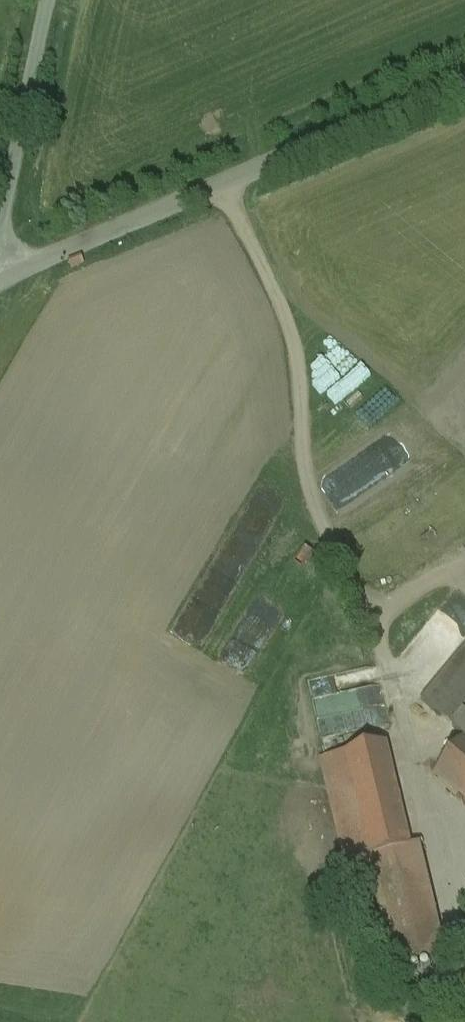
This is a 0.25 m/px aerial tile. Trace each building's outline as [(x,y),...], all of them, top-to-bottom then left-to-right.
[(422,702),(464,738),(464,651),(422,702)] [(321,718),(373,707),(369,688),(380,686),(376,668),(313,682),(321,718)] [(435,774),(464,799),(464,738),(435,774)] [(386,744),(323,758),(348,864),(371,858),(389,854),(410,849),(386,744)] [(410,849),(389,854),(393,876),(416,870),(410,849)] [(416,870),(393,876),(389,854),(371,858),(395,967),(415,962),(410,940),(431,935),(416,870)] [(431,935),(410,940),(415,962),(436,957),(431,935)]
